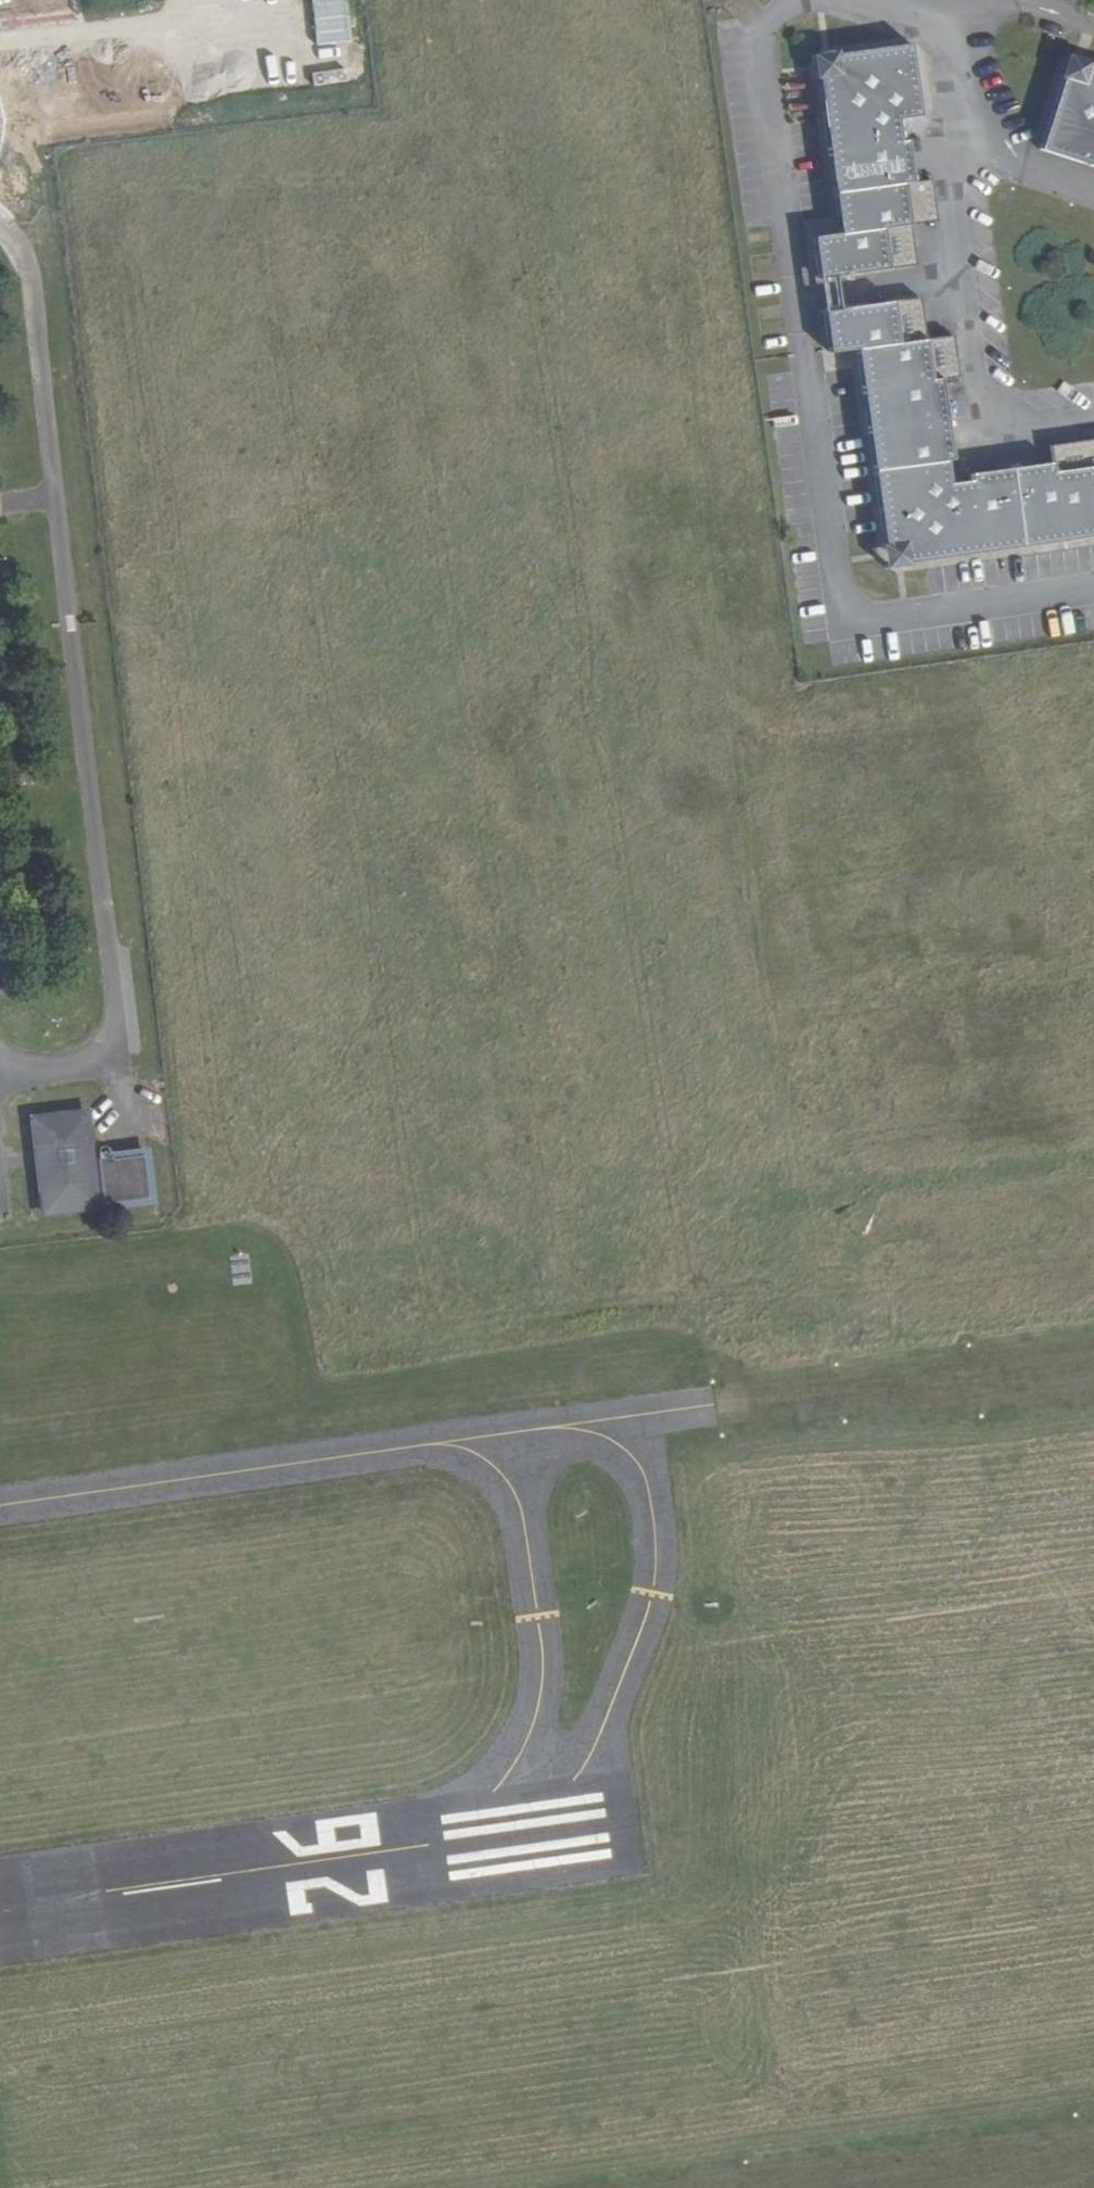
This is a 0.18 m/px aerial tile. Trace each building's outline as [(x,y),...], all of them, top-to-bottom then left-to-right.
[(811,280),(824,279),(907,267),(899,225),(925,220),(919,179),(902,181),(894,139),(887,140),(884,116),(907,112),(895,41),(820,52),(804,76),(830,235),(805,238),(811,280)] [(1066,54),(1043,67),(1019,139),(1088,163),(1093,146),(1093,63),(1066,54)] [(828,309),(824,279),(811,280),(817,311),(828,309)] [(828,309),(817,311),(825,353),(850,349),(883,551),(908,568),(1093,541),(1093,441),(1045,448),(1048,467),(967,478),(969,485),(946,487),(942,464),(948,463),(935,382),(952,379),(945,336),(919,340),(912,297),(828,309)] [(97,1162),(91,1116),(41,1123),(52,1217),(158,1203),(150,1154),(97,1162)]
